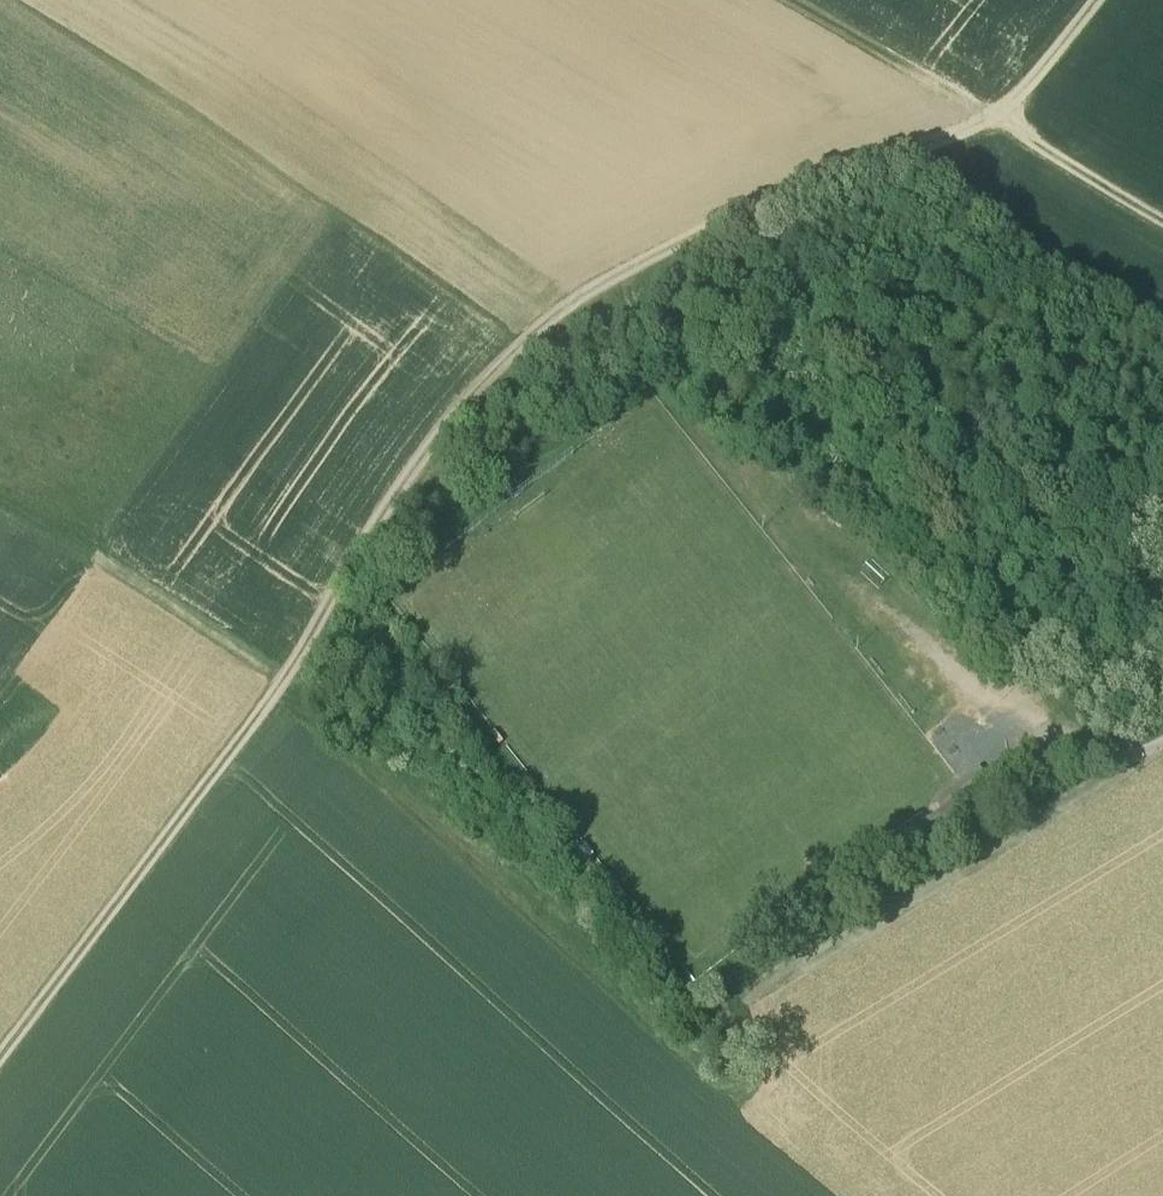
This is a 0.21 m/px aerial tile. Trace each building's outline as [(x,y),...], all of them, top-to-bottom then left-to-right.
[(1037,759),(1020,771),(1028,782),(1045,770),(1037,759)]
